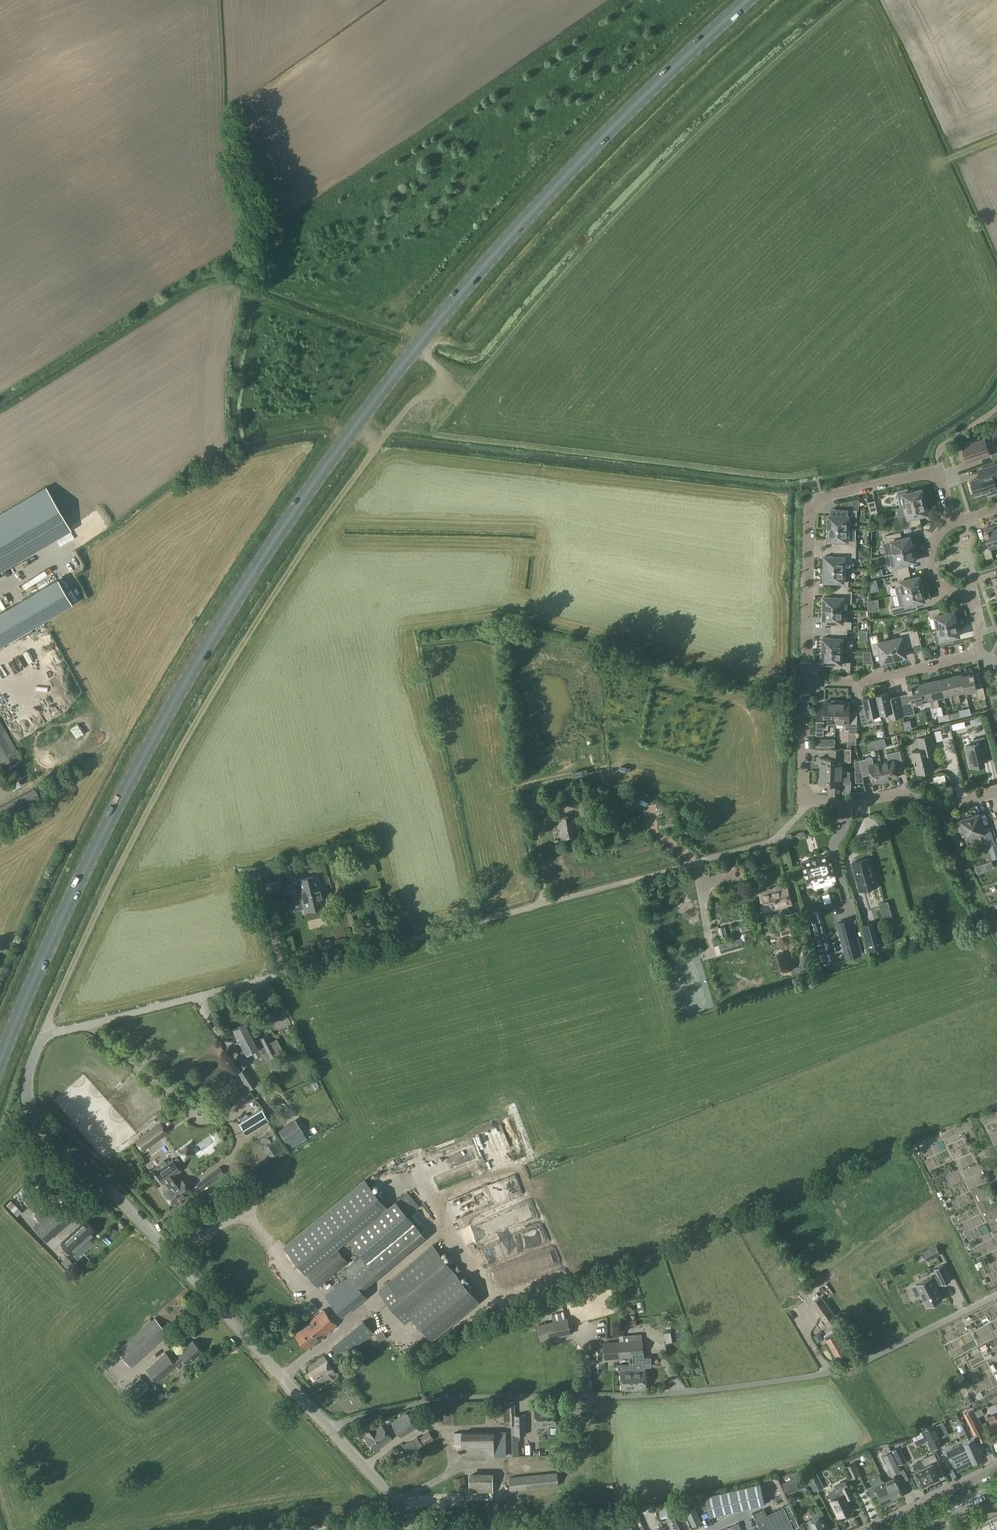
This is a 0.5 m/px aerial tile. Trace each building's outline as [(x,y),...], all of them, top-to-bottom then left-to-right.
[(985,439),(962,446),(967,462),(990,455),(985,439)] [(970,485),(972,492),(975,492),(976,495),(986,491),(986,492),(996,489),(993,476),(996,475),(996,464),(982,469),(985,476),(971,481),(972,483),(970,485)] [(46,485),(0,512),(0,571),(72,529),(46,485)] [(908,488),(897,491),(901,507),(906,506),(924,501),(922,489),(909,492),(908,488)] [(875,500),(868,502),(871,514),(878,512),(875,500)] [(908,517),(900,519),(902,528),(918,524),(916,516),(927,514),(924,501),(906,506),(908,517)] [(831,509),(831,515),(829,515),(829,528),(848,528),(857,528),(857,509),(831,509)] [(996,544),(996,528),(996,525),(984,529),(989,545),(983,547),(986,558),(992,556),(989,547),(996,544)] [(829,528),(828,540),(839,540),(839,547),(856,547),(857,540),(848,540),(848,528),(829,528)] [(891,541),(894,553),(913,549),(910,537),(899,539),(898,533),(885,536),(886,543),(891,541)] [(894,553),(889,554),(891,561),(892,566),(893,573),(906,570),(905,563),(915,561),(913,549),(894,553)] [(825,556),(824,568),(844,569),(854,569),(854,562),(853,562),(853,557),(856,557),(856,550),(839,550),(839,556),(825,556)] [(848,588),(849,581),(850,570),(854,570),(854,569),(844,569),(824,568),(824,581),(835,581),(835,588),(848,588)] [(871,571),(872,577),(883,575),(882,569),(871,571)] [(895,582),(897,587),(896,587),(898,594),(903,593),(922,588),(919,576),(908,579),(907,572),(890,576),(892,583),(895,582)] [(59,578),(0,612),(0,645),(73,603),(59,578)] [(925,601),(922,588),(903,593),(898,594),(900,606),(891,608),(893,615),(915,609),(914,603),(925,601)] [(852,591),(835,590),(835,597),(824,597),(823,609),(843,610),(843,603),(852,603),(852,591)] [(938,628),(957,624),(954,611),(943,614),(941,608),(929,611),(930,617),(935,616),(938,628)] [(843,616),(843,610),(823,609),(823,621),(834,622),(834,628),(851,629),(852,622),(848,622),(848,617),(843,616)] [(939,635),(934,636),(936,646),(949,643),(948,638),(959,636),(957,624),(938,628),(939,635)] [(910,630),(913,643),(920,641),(917,628),(910,630)] [(904,645),(913,643),(910,630),(900,632),(902,637),(890,640),(894,659),(906,656),(904,645)] [(823,637),(822,650),(842,650),(846,650),(847,651),(847,631),(834,631),(834,638),(823,637)] [(894,659),(890,640),(878,642),(877,634),(870,636),(873,652),(880,650),(882,661),(894,659)] [(851,662),(846,662),(846,650),(842,650),(822,650),(822,662),(833,663),(833,671),(850,672),(851,662)] [(961,673),(966,692),(966,691),(977,689),(979,698),(985,697),(983,685),(976,687),(973,670),(961,673)] [(959,694),(966,692),(961,673),(961,674),(951,677),(957,702),(960,702),(959,694)] [(953,703),(957,702),(951,677),(940,679),(945,697),(951,695),(953,703)] [(938,699),(945,697),(940,679),(930,681),(936,707),(939,706),(938,699)] [(932,708),(936,707),(930,681),(920,684),(920,683),(919,683),(923,702),(930,700),(932,708)] [(923,702),(919,683),(908,685),(911,702),(905,703),(908,715),(914,713),(912,703),(923,701),(923,702)] [(888,692),(876,695),(880,714),(887,712),(889,719),(893,718),(902,716),(899,703),(897,696),(890,698),(888,692)] [(34,696),(43,718),(52,714),(44,693),(34,696)] [(866,711),(860,712),(863,725),(875,722),(873,715),(880,714),(876,695),(863,698),(866,711)] [(836,723),(836,701),(831,700),(830,702),(824,702),(824,709),(817,709),(817,721),(816,735),(823,735),(824,729),(828,729),(828,722),(836,723)] [(848,733),(857,733),(857,721),(849,721),(849,702),(843,702),(842,701),(836,701),(836,723),(844,723),(844,729),(848,729),(848,733)] [(0,716),(0,764),(3,769),(14,789),(20,785),(89,747),(80,731),(24,763),(21,757),(24,756),(21,751),(26,748),(6,713),(0,716)] [(920,750),(912,752),(917,773),(934,769),(930,754),(931,754),(930,749),(936,747),(933,733),(928,734),(926,728),(916,730),(918,737),(916,737),(920,750)] [(975,744),(966,746),(971,767),(984,764),(981,749),(987,748),(984,736),(974,739),(975,744)] [(821,771),(841,771),(841,765),(843,765),(843,761),(851,762),(851,749),(835,748),(835,756),(831,756),(829,758),(820,758),(820,763),(821,764),(821,771)] [(881,762),(886,781),(891,780),(891,779),(898,777),(895,764),(903,762),(900,750),(887,753),(888,761),(881,762)] [(886,781),(881,762),(874,764),(872,757),(859,760),(862,772),(870,770),(873,783),(880,781),(880,782),(886,781)] [(850,781),(850,771),(841,771),(821,771),(821,778),(819,779),(819,784),(829,784),(831,786),(830,794),(842,794),(850,794),(850,781)] [(611,795),(623,793),(621,784),(609,786),(611,795)] [(0,806),(0,820),(40,798),(34,788),(0,806)] [(542,802),(530,804),(532,812),(544,810),(542,802)] [(578,836),(574,813),(557,817),(562,839),(578,836)] [(990,827),(984,829),(979,813),(960,819),(961,821),(958,822),(956,824),(958,830),(961,831),(964,830),(966,838),(980,834),(983,845),(994,841),(990,827)] [(879,815),(853,814),(852,845),(869,845),(869,816),(879,816),(879,815)] [(677,815),(657,819),(659,830),(679,826),(679,825),(677,815)] [(803,862),(802,862),(802,863),(803,863),(804,867),(802,868),(805,877),(806,876),(807,881),(807,882),(808,882),(808,881),(830,875),(832,882),(837,880),(835,873),(830,856),(830,855),(829,855),(803,862)] [(852,863),(860,890),(877,886),(873,869),(871,870),(867,858),(852,863)] [(978,873),(991,869),(988,862),(975,866),(978,873)] [(278,876),(258,881),(262,896),(282,891),(278,876)] [(304,910),(324,905),(322,896),(318,897),(313,876),(297,880),(297,881),(292,882),(293,885),(295,885),(295,887),(294,887),(296,897),(301,896),(302,898),(301,899),(303,907),(304,907),(304,910)] [(774,888),(765,891),(769,910),(792,904),(787,885),(780,887),(779,886),(774,887),(774,888)] [(866,909),(884,905),(883,900),(865,905),(866,909)] [(868,919),(886,915),(884,906),(866,910),(868,919)] [(782,936),(803,930),(798,910),(784,914),(787,923),(779,925),(782,936)] [(816,911),(810,913),(824,963),(830,962),(816,911)] [(861,954),(851,919),(837,923),(847,957),(861,954)] [(863,925),(870,951),(882,948),(875,922),(863,925)] [(721,953),(740,948),(737,939),(719,944),(721,953)] [(816,1018),(834,1013),(832,1004),(814,1009),(816,1018)] [(247,1022),(232,1029),(236,1038),(244,1034),(248,1042),(255,1038),(266,1060),(268,1060),(267,1058),(269,1057),(269,1058),(277,1054),(276,1053),(282,1050),(276,1039),(270,1042),(267,1034),(259,1038),(259,1039),(255,1031),(252,1032),(247,1022)] [(239,1042),(234,1044),(239,1055),(244,1052),(244,1053),(251,1050),(254,1057),(263,1053),(255,1038),(248,1042),(244,1034),(236,1038),(239,1042)] [(245,1067),(237,1072),(249,1089),(256,1084),(245,1067)] [(246,1135),(248,1133),(264,1124),(269,1120),(262,1108),(238,1123),(246,1135)] [(295,1120),(279,1131),(291,1148),(307,1137),(304,1132),(303,1132),(295,1120)] [(160,1121),(134,1140),(142,1151),(168,1133),(160,1121)] [(271,1157),(278,1152),(272,1141),(264,1146),(271,1157)] [(200,1147),(203,1154),(213,1150),(210,1143),(200,1147)] [(175,1174),(180,1170),(176,1165),(181,1162),(176,1156),(156,1172),(164,1183),(165,1182),(169,1187),(164,1191),(173,1204),(190,1191),(181,1178),(179,1180),(175,1174)] [(35,1177),(41,1183),(48,1177),(42,1171),(35,1177)] [(211,1182),(206,1176),(196,1184),(201,1190),(211,1182)] [(495,1187),(488,1189),(491,1201),(518,1194),(514,1177),(494,1182),(495,1187)] [(270,1186),(265,1179),(254,1186),(259,1193),(270,1186)] [(382,1201),(365,1180),(326,1213),(285,1247),(302,1267),(382,1201)] [(14,1191),(10,1196),(18,1202),(22,1197),(14,1191)] [(42,1205),(29,1214),(34,1222),(47,1213),(42,1205)] [(58,1209),(36,1229),(46,1240),(66,1222),(67,1220),(58,1209)] [(85,1220),(62,1242),(72,1254),(79,1247),(78,1246),(88,1237),(89,1238),(96,1232),(85,1220)] [(979,1246),(985,1243),(982,1237),(976,1239),(979,1246)] [(413,1317),(414,1317),(460,1278),(460,1277),(433,1244),(380,1288),(380,1292),(406,1323),(413,1317)] [(336,1247),(306,1273),(318,1287),(348,1261),(336,1247)] [(936,1247),(924,1253),(927,1260),(940,1254),(936,1247)] [(385,1265),(371,1248),(363,1255),(377,1272),(385,1265)] [(917,1285),(912,1287),(916,1296),(921,1294),(927,1307),(942,1299),(936,1286),(941,1283),(942,1285),(951,1280),(943,1264),(934,1269),(937,1275),(932,1278),(931,1277),(916,1284),(917,1285)] [(414,1317),(413,1317),(433,1341),(480,1301),(460,1277),(460,1278),(414,1317)] [(827,1325),(837,1319),(821,1296),(811,1303),(827,1325)] [(314,1327),(322,1336),(337,1324),(324,1309),(312,1320),(316,1325),(314,1327)] [(168,1333),(154,1317),(117,1351),(131,1367),(168,1333)] [(567,1317),(537,1324),(541,1341),(571,1334),(567,1317)] [(937,1328),(950,1366),(965,1361),(971,1378),(981,1374),(978,1366),(986,1363),(980,1345),(974,1347),(964,1318),(937,1328)] [(307,1349),(322,1336),(314,1327),(316,1325),(312,1320),(295,1334),(307,1349)] [(844,1343),(836,1329),(824,1336),(826,1338),(836,1357),(847,1351),(843,1344),(844,1343)] [(386,1337),(383,1330),(375,1334),(379,1341),(386,1337)] [(624,1341),(619,1341),(621,1358),(632,1357),(643,1356),(642,1334),(624,1335),(624,1341)] [(341,1357),(354,1346),(345,1335),(332,1346),(341,1357)] [(164,1352),(145,1369),(157,1382),(184,1358),(188,1363),(202,1351),(192,1341),(179,1353),(178,1352),(171,1359),(164,1352)] [(619,1341),(603,1342),(605,1359),(621,1358),(619,1341)] [(394,1347),(399,1354),(406,1349),(402,1342),(394,1347)] [(327,1359),(324,1355),(305,1368),(308,1372),(307,1372),(307,1373),(314,1382),(315,1382),(317,1385),(336,1373),(334,1369),(334,1368),(328,1359),(327,1359)] [(643,1356),(632,1357),(633,1370),(634,1389),(646,1388),(645,1369),(645,1367),(651,1366),(651,1356),(643,1357),(643,1356)] [(633,1370),(621,1371),(622,1390),(634,1389),(633,1370)] [(140,1377),(128,1387),(136,1396),(148,1386),(140,1377)] [(508,1406),(508,1421),(510,1420),(510,1425),(511,1425),(512,1435),(526,1434),(525,1414),(515,1415),(515,1402),(510,1402),(509,1406),(508,1406)] [(991,1406),(994,1412),(988,1415),(992,1425),(996,1423),(996,1404),(991,1406)] [(440,1417),(439,1406),(421,1408),(423,1419),(440,1417)] [(501,1421),(508,1421),(508,1406),(500,1407),(501,1421)] [(556,1408),(536,1408),(536,1426),(556,1425),(556,1408)] [(406,1412),(391,1422),(401,1437),(417,1426),(409,1413),(406,1412)] [(970,1421),(968,1422),(976,1437),(971,1439),(980,1458),(985,1456),(982,1449),(984,1448),(981,1440),(988,1437),(978,1417),(970,1421)] [(374,1427),(371,1422),(362,1429),(367,1436),(365,1438),(376,1451),(392,1437),(382,1425),(377,1428),(375,1426),(374,1427)] [(933,1449),(943,1443),(935,1426),(924,1431),(933,1449)] [(494,1431),(454,1432),(454,1443),(462,1443),(462,1457),(494,1456),(507,1456),(506,1431),(494,1431)] [(904,1437),(908,1448),(923,1442),(919,1431),(904,1437)] [(423,1445),(417,1437),(404,1445),(410,1454),(423,1445)] [(980,1458),(971,1439),(962,1443),(963,1444),(947,1451),(951,1458),(953,1457),(954,1460),(958,1469),(971,1462),(980,1458)] [(900,1446),(891,1450),(898,1465),(907,1461),(900,1446)] [(891,1452),(883,1456),(892,1476),(901,1472),(891,1452)] [(925,1465),(914,1470),(917,1476),(915,1477),(918,1484),(920,1483),(922,1486),(939,1477),(935,1468),(940,1466),(935,1453),(922,1459),(925,1465)] [(851,1479),(859,1475),(853,1462),(845,1466),(851,1479)] [(557,1472),(509,1477),(510,1490),(559,1485),(557,1472)] [(807,1485),(802,1474),(782,1483),(787,1494),(807,1485)] [(466,1485),(464,1476),(453,1478),(456,1488),(466,1485)] [(469,1476),(469,1492),(493,1492),(493,1476),(469,1476)] [(888,1490),(893,1499),(903,1495),(897,1484),(899,1483),(896,1477),(885,1482),(888,1490)] [(837,1489),(828,1493),(829,1495),(832,1500),(839,1516),(852,1510),(847,1499),(853,1496),(848,1487),(845,1480),(835,1485),(837,1489)] [(888,1490),(885,1482),(884,1480),(867,1489),(871,1497),(878,1494),(883,1504),(893,1499),(888,1490)] [(749,1506),(765,1502),(761,1482),(705,1495),(710,1515),(749,1506)] [(688,1505),(685,1506),(694,1526),(701,1522),(693,1506),(696,1505),(694,1502),(692,1503),(690,1499),(686,1500),(688,1505)] [(657,1509),(653,1511),(655,1517),(659,1515),(661,1520),(684,1511),(679,1500),(657,1509)] [(767,1514),(765,1510),(754,1515),(761,1529),(795,1529),(794,1528),(800,1526),(789,1504),(784,1506),(767,1514)] [(808,1521),(812,1529),(828,1529),(821,1515),(820,1515),(818,1511),(812,1514),(814,1518),(808,1521)] [(608,1514),(585,1516),(586,1525),(610,1522),(608,1514)] [(555,1529),(579,1529),(584,1527),(579,1517),(555,1529)] [(488,1528),(479,1518),(467,1529),(486,1529),(488,1528)] [(441,1526),(444,1529),(452,1529),(453,1529),(447,1521),(441,1526)]
